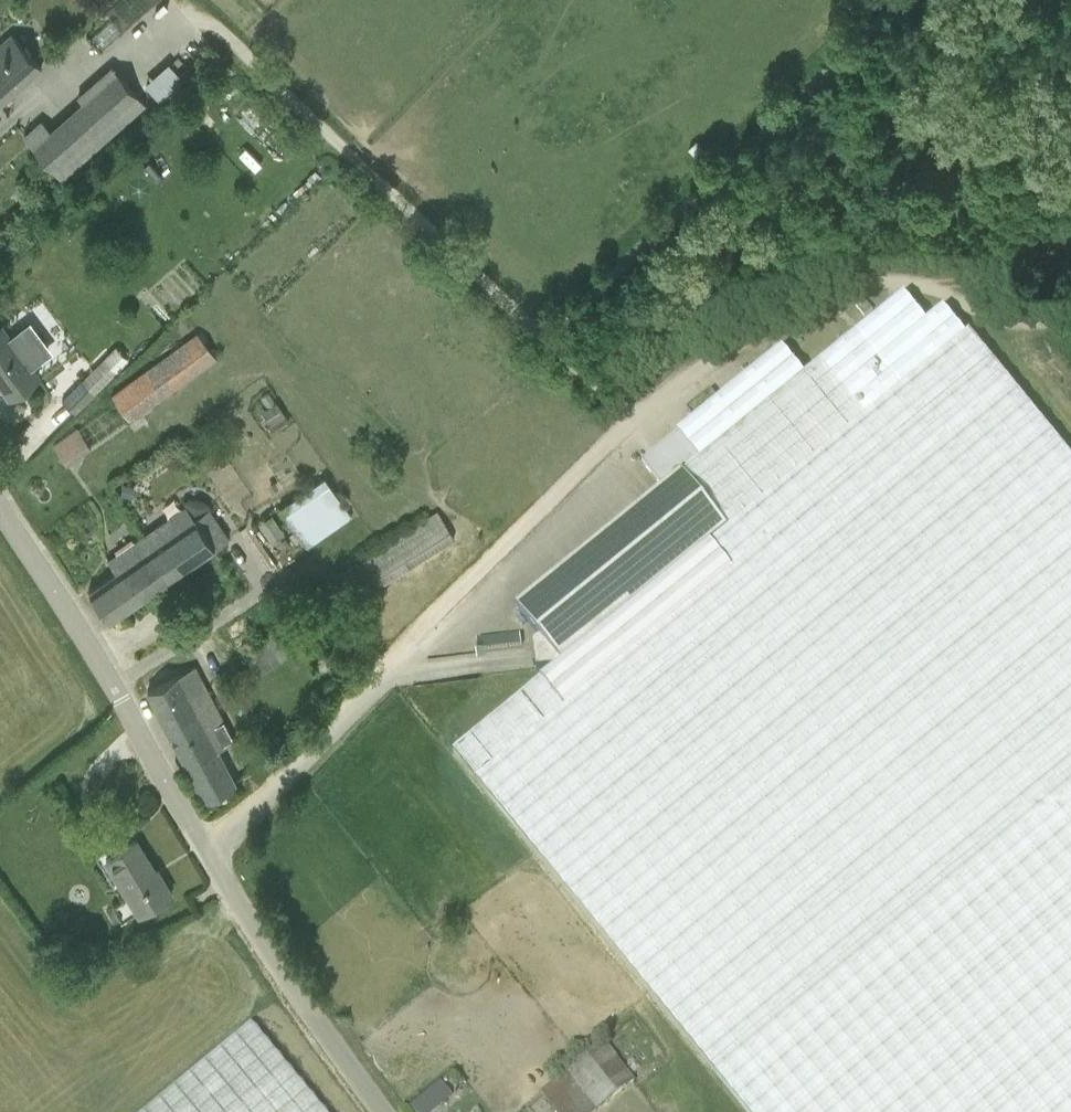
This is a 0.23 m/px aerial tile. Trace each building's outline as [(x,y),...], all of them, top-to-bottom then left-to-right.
[(0,44),(0,105),(14,93),(13,91),(25,80),(26,81),(41,68),(29,54),(31,53),(25,47),(24,48),(12,34),(0,44)] [(163,60),(139,81),(153,96),(176,74),(163,60)] [(54,179),(141,107),(108,68),(41,125),(36,119),(16,135),(54,179)] [(9,273),(0,281),(0,282),(6,288),(15,280),(9,273)] [(684,476),(687,474),(808,621),(1046,428),(969,333),(966,336),(944,309),(926,324),(904,296),(805,377),(782,350),(642,464),(664,490),(683,475),(684,476)] [(39,376),(1,326),(0,327),(0,381),(11,395),(9,397),(10,398),(39,376)] [(130,420),(216,357),(198,333),(112,395),(130,420)] [(116,347),(78,384),(63,400),(76,412),(91,397),(128,359),(116,347)] [(286,416),(276,402),(269,407),(261,412),(270,426),(286,416)] [(1046,428),(808,621),(530,847),(723,1084),(746,1111),(1070,1111),(1070,458),(1046,428)] [(78,429),(71,434),(53,447),(66,465),(90,448),(78,429)] [(534,644),(534,645),(537,671),(559,667),(454,753),(530,847),(808,621),(687,474),(684,476),(683,475),(664,490),(517,610),(540,639),(534,644)] [(323,476),(278,507),(306,547),(351,516),(323,476)] [(186,506),(144,535),(174,577),(230,538),(209,508),(194,518),(186,506)] [(437,511),(338,575),(346,588),(356,581),(364,595),(454,538),(437,511)] [(116,572),(89,591),(109,621),(174,577),(144,535),(107,560),(116,572)] [(244,652),(259,674),(292,653),(278,631),(244,652)] [(475,637),(476,649),(518,648),(517,636),(475,637)] [(195,667),(147,691),(204,800),(235,783),(234,781),(223,762),(217,749),(233,741),(195,667)] [(136,839),(106,857),(139,912),(171,893),(161,875),(157,877),(154,872),(155,871),(136,839)] [(250,1026),(147,1111),(321,1111),(250,1026)] [(539,1093),(554,1111),(597,1111),(634,1082),(603,1041),(539,1093)] [(435,1111),(423,1097),(409,1109),(411,1111),(435,1111)]
